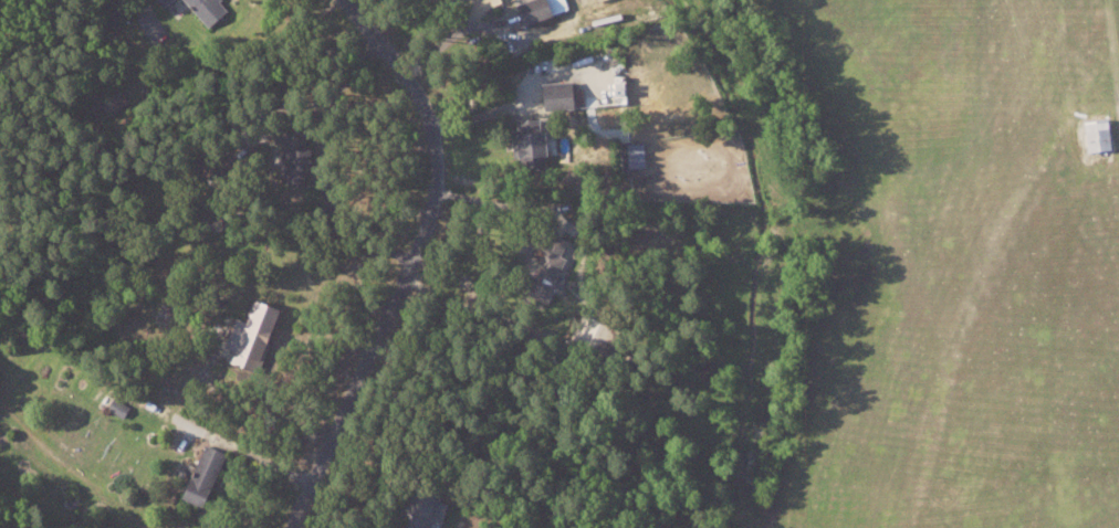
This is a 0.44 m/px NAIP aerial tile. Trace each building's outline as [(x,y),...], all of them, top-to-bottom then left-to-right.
[(212,27),(232,9),(225,0),(188,0),(212,27)] [(567,7),(564,0),(523,0),(512,4),(520,25),(567,7)] [(539,108),(571,107),(569,80),(538,82),(539,108)] [(538,164),(537,116),(512,117),(513,128),(508,128),(509,165),(538,164)] [(1104,117),(1080,118),(1082,150),(1105,149),(1104,117)] [(643,166),(642,142),(620,143),(621,167),(643,166)] [(551,281),(562,255),(556,253),(562,238),(541,229),(534,246),(540,248),(530,270),(524,267),(515,285),(546,299),(551,289),(556,292),(559,285),(551,281)] [(232,337),(224,362),(251,371),(273,307),(247,298),(240,319),(232,317),(226,335),(232,337)] [(177,497),(197,505),(218,450),(199,443),(177,497)] [(420,490),(419,494),(409,492),(404,514),(407,515),(405,527),(426,527),(427,521),(428,521),(434,493),(420,490)]
